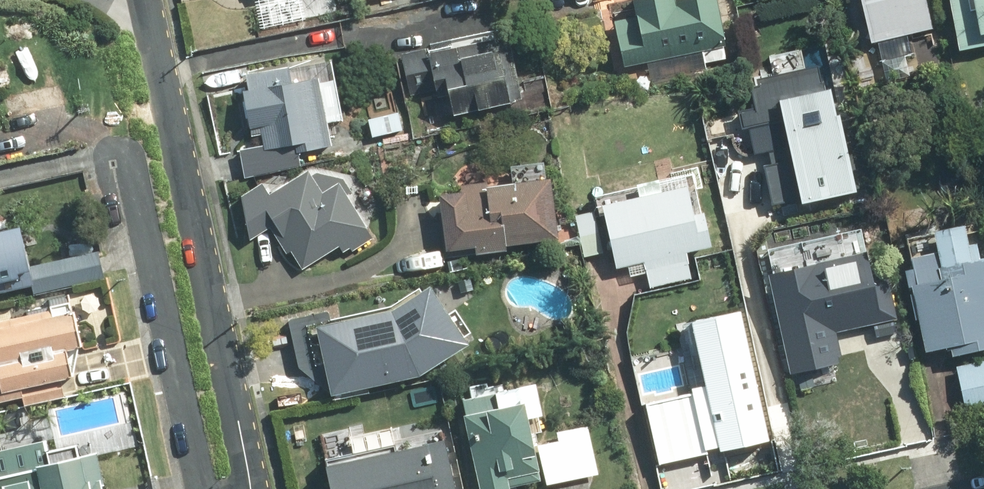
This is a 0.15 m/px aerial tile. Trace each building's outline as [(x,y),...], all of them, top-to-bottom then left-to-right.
[(628,66),(704,49),(706,61),(726,56),(723,45),(729,44),(719,0),(636,0),(640,16),(618,21),(628,66)] [(929,0),(866,0),(875,41),(935,28),(929,0)] [(962,48),(983,44),(983,0),(954,0),(962,48)] [(511,36),(431,53),(430,49),(402,54),(410,95),(436,89),(437,95),(451,93),(455,113),(524,99),(511,36)] [(331,145),(319,79),(294,83),(291,67),(249,75),(252,90),(246,91),(253,136),(263,134),(265,145),(242,150),(246,172),(297,162),(296,152),(331,145)] [(796,200),(796,205),(853,194),(839,121),(834,122),(827,84),(817,86),(814,72),(734,87),(742,134),(778,127),(785,165),(761,170),(768,205),(796,200)] [(264,185),(244,197),(251,238),(272,226),(288,252),(293,250),(304,267),(341,245),(344,251),(351,247),(353,250),(373,238),(353,206),(347,195),(353,191),(346,180),(317,173),(313,176),(310,171),(270,196),(264,185)] [(546,180),(489,187),(489,183),(465,186),(468,212),(441,216),(447,258),(509,249),(508,238),(528,235),(527,231),(552,228),(546,180)] [(691,188),(606,206),(619,268),(645,262),(651,288),(692,279),(686,252),(713,246),(706,213),(697,215),(691,188)] [(594,209),(578,213),(585,245),(600,241),(594,209)] [(977,262),(970,226),(941,231),(945,251),(916,257),(919,269),(909,271),(918,319),(924,317),(930,350),(955,345),(956,354),(983,349),(983,261),(977,262)] [(36,285),(37,291),(105,276),(101,252),(32,267),(24,230),(0,235),(0,293),(36,285)] [(565,247),(552,249),(553,259),(567,256),(565,247)] [(870,255),(777,274),(795,364),(842,355),(837,331),(884,321),(870,255)] [(434,287),(394,311),(320,327),(335,395),(423,376),(471,345),(434,287)] [(0,329),(0,374),(0,402),(24,397),(26,405),(65,396),(62,379),(74,376),(68,350),(82,348),(74,313),(0,329)] [(704,352),(703,346),(687,349),(688,357),(660,363),(681,459),(741,447),(733,415),(740,412),(734,385),(754,381),(746,343),(718,349),(704,352)] [(960,367),(969,412),(983,408),(983,362),(960,367)] [(529,418),(544,415),(537,385),(464,401),(484,488),(512,488),(511,486),(542,479),(541,472),(546,472),(548,484),(598,473),(588,427),(559,434),(561,442),(540,446),(535,448),(529,418)] [(408,438),(378,444),(379,450),(354,456),(348,431),(324,436),(329,460),(326,461),(331,488),(419,488),(408,438)] [(442,441),(421,445),(430,488),(451,488),(442,441)] [(4,487),(4,488),(103,488),(102,481),(104,481),(98,454),(26,470),(28,482),(4,487)]
